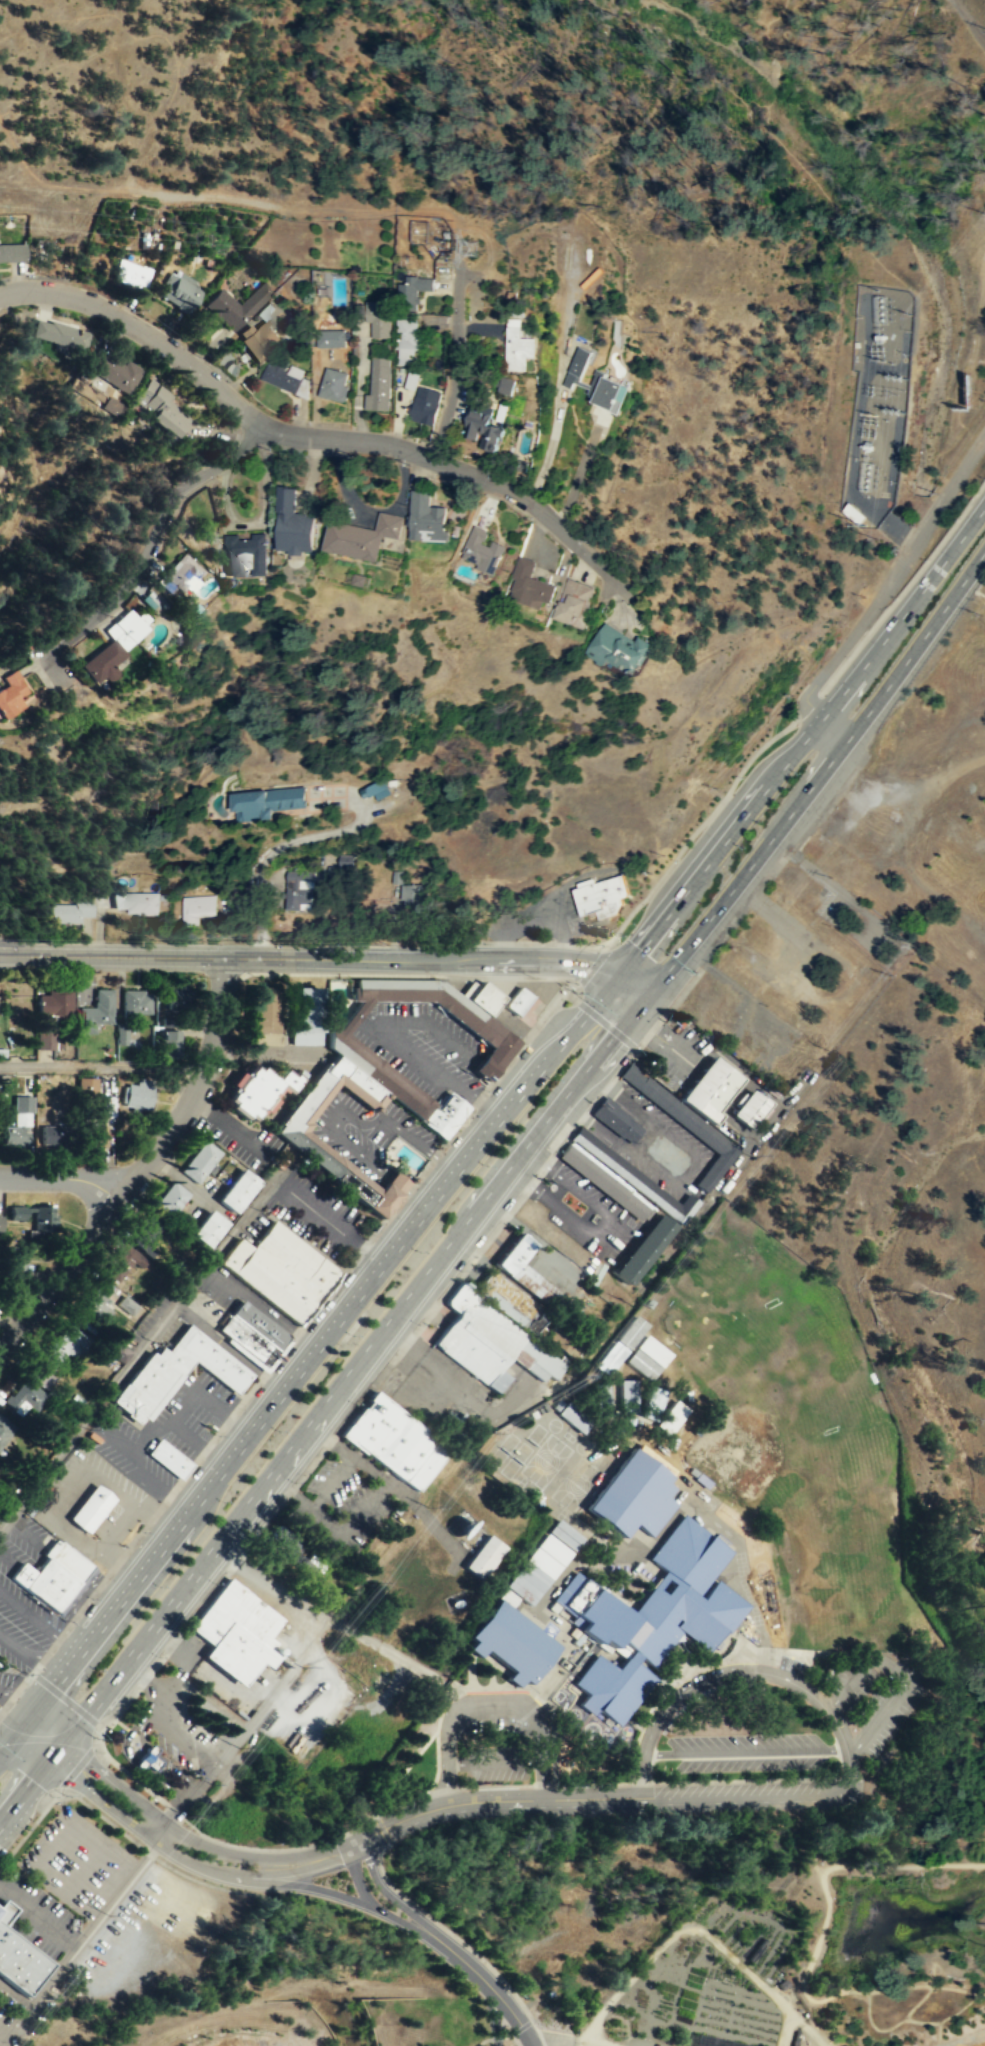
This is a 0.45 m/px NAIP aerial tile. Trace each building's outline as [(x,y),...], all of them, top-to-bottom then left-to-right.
[(6,260),(0,261),(0,243),(23,243),(23,252),(23,260),(6,260)] [(150,268),(144,286),(137,283),(136,287),(112,279),(117,258),(140,266),(140,264),(150,268)] [(199,290),(185,314),(173,306),(174,305),(155,293),(168,272),(199,290)] [(434,278),(406,277),(406,283),(399,283),(396,310),(417,310),(418,289),(434,291),(434,278)] [(230,332),(271,291),(261,280),(236,304),(218,286),(202,304),(230,332)] [(368,338),(389,338),(389,302),(368,302),(368,338)] [(258,367),(275,351),(270,346),(279,338),(263,317),(251,328),(247,323),(236,332),(240,337),(237,340),(258,367)] [(397,318),(395,348),(397,348),(396,364),(411,365),(412,354),(414,355),(417,320),(397,318)] [(527,370),(527,356),(535,357),(536,337),(520,337),(521,318),(507,318),(506,370),(527,370)] [(89,331),(81,354),(69,350),(70,346),(33,335),(37,319),(47,321),(48,319),(89,331)] [(344,329),(323,329),(323,346),(345,346),(344,329)] [(593,350),(577,345),(565,386),(574,388),(578,375),(586,377),(593,350)] [(127,393),(143,369),(126,358),(122,363),(101,352),(89,370),(127,393)] [(296,393),(303,378),(285,370),(289,360),(278,355),(275,363),(269,361),(262,378),(296,393)] [(365,409),(389,410),(391,366),(390,366),(390,357),(372,357),(370,394),(365,394),(365,409)] [(348,386),(343,402),(318,395),(325,368),(348,373),(344,385),(348,386)] [(628,387),(596,371),(583,399),(616,414),(628,387)] [(175,435),(179,431),(191,416),(169,398),(172,394),(158,383),(159,383),(150,376),(142,386),(132,398),(151,413),(149,416),(175,435)] [(517,380),(504,376),(499,391),(512,395),(517,380)] [(433,425),(442,391),(419,386),(409,419),(433,425)] [(500,450),(505,425),(494,423),(492,416),(494,406),(471,401),(463,438),(478,441),(480,435),(484,436),(482,446),(500,450)] [(312,550),(313,533),(314,515),(305,515),(305,512),(294,512),(295,487),(286,486),(282,486),(282,485),(276,484),(275,511),(278,511),(278,529),(277,549),(288,549),(288,553),(295,554),(302,554),(302,550),(312,550)] [(448,540),(449,535),(449,529),(445,529),(445,521),(445,506),(439,505),(429,505),(430,489),(421,489),(411,489),(411,520),(410,538),(417,538),(423,538),(427,539),(448,540)] [(864,516),(846,502),(839,510),(857,525),(864,516)] [(398,538),(403,516),(379,510),(375,529),(329,519),(322,549),(377,561),(382,536),(384,537),(384,535),(398,538)] [(494,575),(498,565),(497,565),(502,552),(503,553),(506,545),(500,542),(492,540),(490,546),(481,542),(482,539),(484,540),(486,536),(488,532),(485,531),(486,529),(473,524),(464,545),(471,547),(466,558),(478,563),(477,567),(485,571),(494,575)] [(267,574),(264,532),(251,533),(251,537),(238,538),(238,533),(224,534),(226,576),(240,575),(238,553),(245,551),(252,552),(253,575),(267,574)] [(203,571),(182,553),(161,577),(182,595),(203,571)] [(542,608),(544,600),(551,602),(557,584),(530,576),(536,560),(518,554),(511,577),(514,578),(510,597),(542,608)] [(593,586),(586,603),(590,604),(582,627),(551,615),(565,576),(593,586)] [(166,607),(147,585),(136,595),(149,610),(154,605),(160,612),(166,607)] [(77,666),(90,682),(154,632),(139,613),(134,617),(129,610),(103,630),(110,639),(77,666)] [(651,641),(632,672),(607,658),(605,663),(584,651),(603,620),(635,639),(638,634),(651,641)] [(6,714),(0,718),(0,687),(5,684),(1,676),(8,672),(14,668),(21,679),(19,680),(25,691),(16,697),(22,705),(6,714)] [(381,777),(389,792),(376,799),(373,793),(367,796),(362,786),(381,777)] [(304,806),(302,785),(227,792),(229,810),(235,809),(236,821),(272,816),(271,809),(304,806)] [(338,868),(352,868),(351,855),(337,855),(338,868)] [(331,865),(322,866),(323,880),(331,879),(331,865)] [(298,908),(298,902),(309,902),(309,887),(297,887),(297,879),(311,879),(312,870),(284,870),(284,909),(298,908)] [(401,870),(391,870),(391,883),(401,883),(401,870)] [(580,915),(596,910),(598,918),(616,912),(621,902),(620,897),(625,895),(627,892),(620,873),(571,889),(580,915)] [(420,906),(420,883),(399,883),(399,898),(402,898),(402,906),(420,906)] [(156,912),(156,891),(112,892),(112,907),(126,907),(126,912),(156,912)] [(214,894),(215,914),(198,915),(198,925),(182,925),(180,896),(214,894)] [(91,915),(91,896),(75,897),(74,903),(51,903),(50,921),(77,922),(77,915),(91,915)] [(371,999),(344,1033),(433,1102),(431,1105),(421,1118),(420,1119),(389,1095),(381,1089),(335,1053),(336,1053),(327,1046),(328,1024),(330,1021),(337,1027),(359,999),(350,999),(350,985),(354,985),(354,977),(439,978),(519,1041),(487,1081),(472,1069),(490,1046),(429,1000),(371,999)] [(502,996),(481,979),(477,984),(470,980),(460,993),(488,1015),(502,996)] [(246,1027),(272,1028),(273,982),(248,982),(246,1027)] [(293,1027),(317,1027),(317,983),(293,983),(293,1027)] [(167,1009),(194,1009),(195,993),(190,993),(190,988),(185,988),(185,985),(175,985),(175,988),(168,988),(167,1009)] [(532,995),(518,985),(502,1005),(516,1016),(532,995)] [(70,988),(70,1022),(54,1021),(54,1013),(37,1014),(37,993),(46,994),(46,988),(70,988)] [(93,1032),(93,1022),(111,1023),(112,988),(94,988),(94,1000),(92,1000),(92,1006),(77,1006),(77,1032),(93,1032)] [(149,1013),(149,992),(141,992),(142,989),(121,989),(121,1012),(149,1013)] [(125,1044),(125,1038),(126,1038),(126,1022),(121,1022),(115,1022),(115,1038),(115,1044),(125,1044)] [(61,1048),(61,1032),(54,1032),(54,1026),(36,1026),(35,1048),(61,1048)] [(179,1036),(179,1058),(161,1057),(161,1030),(175,1030),(175,1036),(179,1036)] [(332,1179),(333,1178),(285,1141),(273,1131),(279,1124),(277,1123),(324,1061),(327,1063),(335,1053),(381,1089),(372,1101),(335,1072),(296,1122),(299,1124),(293,1131),(374,1194),(366,1205),(332,1179)] [(676,1098),(709,1124),(717,1115),(712,1111),(738,1078),(709,1055),(676,1098)] [(295,1074),(286,1086),(276,1079),(249,1113),(224,1093),(248,1062),(253,1066),(255,1063),(271,1075),(278,1065),(287,1072),(289,1069),(295,1074)] [(703,1193),(709,1185),(737,1149),(627,1062),(617,1075),(715,1153),(692,1183),(703,1193)] [(96,1076),(95,1094),(76,1094),(76,1076),(96,1076)] [(148,1108),(150,1098),(152,1086),(150,1086),(151,1079),(136,1077),(135,1084),(126,1082),(125,1093),(123,1104),(130,1105),(129,1110),(136,1111),(137,1106),(148,1108)] [(768,1104),(750,1090),(731,1114),(748,1128),(768,1104)] [(469,1106),(443,1139),(442,1138),(422,1123),(424,1120),(421,1118),(431,1105),(435,1108),(448,1092),(454,1097),(455,1096),(469,1106)] [(629,1143),(641,1128),(628,1119),(630,1117),(614,1105),(616,1104),(603,1094),(589,1113),(629,1143)] [(62,1143),(62,1125),(36,1124),(36,1143),(62,1143)] [(105,1146),(77,1145),(77,1128),(98,1128),(99,1124),(105,1124),(105,1146)] [(27,1145),(27,1126),(1,1125),(1,1134),(1,1142),(9,1142),(9,1145),(27,1145)] [(699,1201),(681,1224),(570,1137),(579,1125),(678,1203),(687,1192),(699,1201)] [(217,1149),(202,1137),(177,1168),(193,1180),(217,1149)] [(648,1208),(638,1220),(557,1156),(568,1142),(628,1190),(627,1191),(648,1208)] [(231,1210),(256,1179),(238,1165),(213,1196),(231,1210)] [(187,1191),(169,1178),(151,1203),(167,1216),(187,1191)] [(374,1194),(384,1181),(399,1194),(380,1218),(365,1207),(366,1205),(374,1194)] [(55,1229),(55,1219),(50,1219),(50,1204),(42,1203),(33,1204),(33,1229),(55,1229)] [(23,1218),(24,1204),(8,1204),(8,1211),(8,1218),(23,1218)] [(222,1219),(205,1206),(186,1231),(203,1244),(222,1219)] [(164,1219),(149,1209),(132,1232),(147,1242),(164,1219)] [(675,1226),(628,1285),(612,1272),(658,1212),(675,1226)] [(218,1260),(237,1236),(251,1246),(272,1218),(339,1271),(297,1324),(251,1287),(218,1260)] [(565,1298),(554,1311),(494,1263),(519,1231),(524,1235),(535,1244),(521,1262),(565,1298)] [(145,1259),(140,1267),(131,1261),(115,1280),(104,1271),(126,1244),(145,1259)] [(24,1276),(24,1252),(0,1252),(0,1276),(24,1276)] [(533,1312),(531,1310),(518,1326),(474,1289),(489,1268),(499,1277),(500,1276),(538,1306),(533,1312)] [(111,1309),(102,1321),(77,1303),(94,1279),(109,1291),(101,1301),(111,1309)] [(564,1365),(562,1368),(554,1378),(553,1377),(552,1379),(546,1374),(541,1381),(509,1356),(498,1369),(508,1377),(496,1392),(431,1343),(455,1312),(449,1307),(446,1305),(445,1302),(446,1298),(459,1281),(564,1365)] [(137,1305),(130,1314),(115,1303),(123,1293),(137,1305)] [(288,1335),(241,1298),(229,1311),(216,1328),(264,1365),(288,1335)] [(596,1366),(611,1376),(647,1323),(632,1313),(596,1366)] [(544,1337),(571,1357),(582,1342),(565,1329),(567,1327),(557,1319),(544,1337)] [(92,1340),(81,1355),(76,1351),(72,1357),(65,1351),(51,1369),(39,1360),(48,1348),(44,1345),(57,1328),(61,1330),(67,1321),(82,1333),(83,1332),(92,1340)] [(235,1392),(250,1373),(186,1322),(165,1349),(160,1345),(154,1353),(150,1349),(110,1400),(138,1421),(142,1416),(145,1418),(183,1370),(191,1359),(202,1367),(235,1392)] [(649,1381),(671,1354),(646,1334),(624,1361),(649,1381)] [(131,1351),(121,1362),(108,1352),(117,1340),(131,1351)] [(45,1389),(57,1375),(35,1358),(24,1373),(45,1389)] [(45,1394),(33,1410),(20,1398),(12,1408),(8,1405),(1,1400),(6,1393),(9,1395),(23,1377),(45,1394)] [(636,1379),(636,1411),(620,1412),(619,1379),(636,1379)] [(611,1414),(608,1383),(591,1386),(595,1417),(611,1414)] [(663,1390),(652,1420),(637,1414),(648,1384),(663,1390)] [(374,1389),(339,1434),(415,1489),(448,1447),(374,1389)] [(666,1434),(685,1409),(672,1399),(653,1424),(666,1434)] [(591,1421),(581,1433),(556,1413),(566,1400),(591,1421)] [(14,1426),(0,1415),(0,1444),(14,1426)] [(144,1453),(178,1479),(190,1463),(188,1462),(157,1438),(144,1453)] [(648,1536),(673,1504),(663,1496),(670,1487),(662,1482),(667,1476),(628,1446),(581,1507),(619,1537),(630,1523),(648,1536)] [(113,1498),(86,1532),(76,1525),(67,1517),(94,1483),(104,1489),(113,1498)] [(746,1604),(725,1632),(721,1630),(705,1651),(678,1630),(650,1666),(635,1656),(630,1662),(652,1679),(621,1718),(615,1725),(593,1709),(589,1715),(576,1704),(584,1693),(570,1683),(593,1653),(612,1669),(621,1657),(608,1647),(606,1648),(594,1639),(591,1643),(590,1642),(575,1629),(576,1628),(567,1621),(571,1616),(549,1599),(572,1570),(626,1615),(661,1570),(645,1557),(680,1513),(729,1551),(694,1596),(697,1599),(713,1579),(746,1604)] [(504,1588),(531,1607),(581,1536),(555,1517),(504,1588)] [(463,1567),(479,1580),(505,1547),(487,1534),(463,1567)] [(52,1610),(87,1564),(57,1539),(55,1540),(52,1537),(39,1552),(43,1555),(31,1570),(18,1560),(6,1575),(52,1610)] [(279,1619),(226,1576),(187,1628),(209,1645),(201,1656),(239,1685),(258,1661),(265,1666),(274,1655),(268,1650),(274,1642),(267,1637),(279,1619)] [(497,1596),(510,1607),(517,1599),(504,1588),(497,1596)] [(525,1684),(555,1646),(493,1598),(477,1618),(464,1636),(525,1684)] [(152,1770),(137,1758),(143,1750),(158,1761),(152,1770)] [(45,1963),(0,1928),(0,1980),(19,1995),(45,1963)] [(692,2033),(689,2045),(754,2045),(692,2033)]
